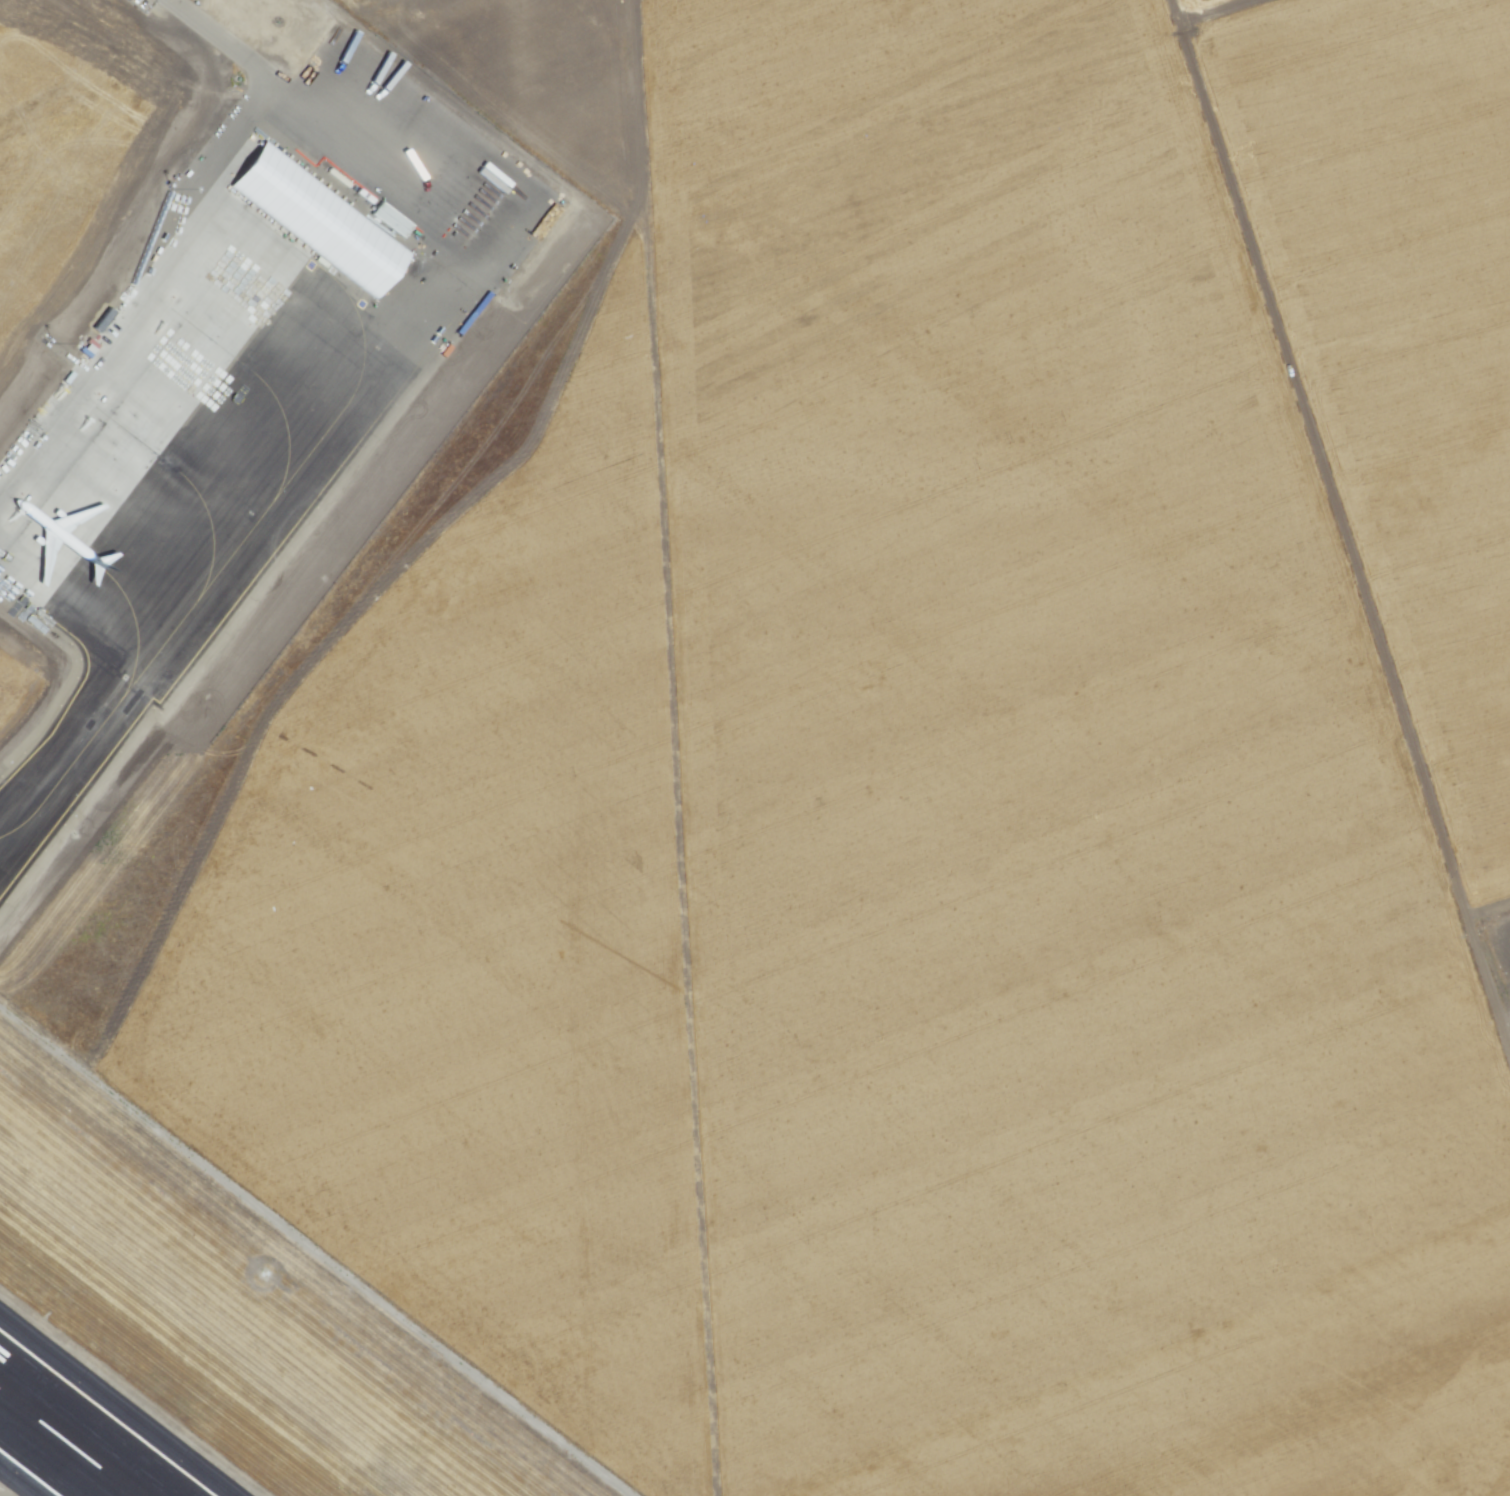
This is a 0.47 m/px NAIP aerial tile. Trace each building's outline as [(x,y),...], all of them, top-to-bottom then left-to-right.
[(377,296),(410,249),(259,143),(226,191),(377,296)] [(409,226),(379,202),(369,214),(400,238),(409,226)]
